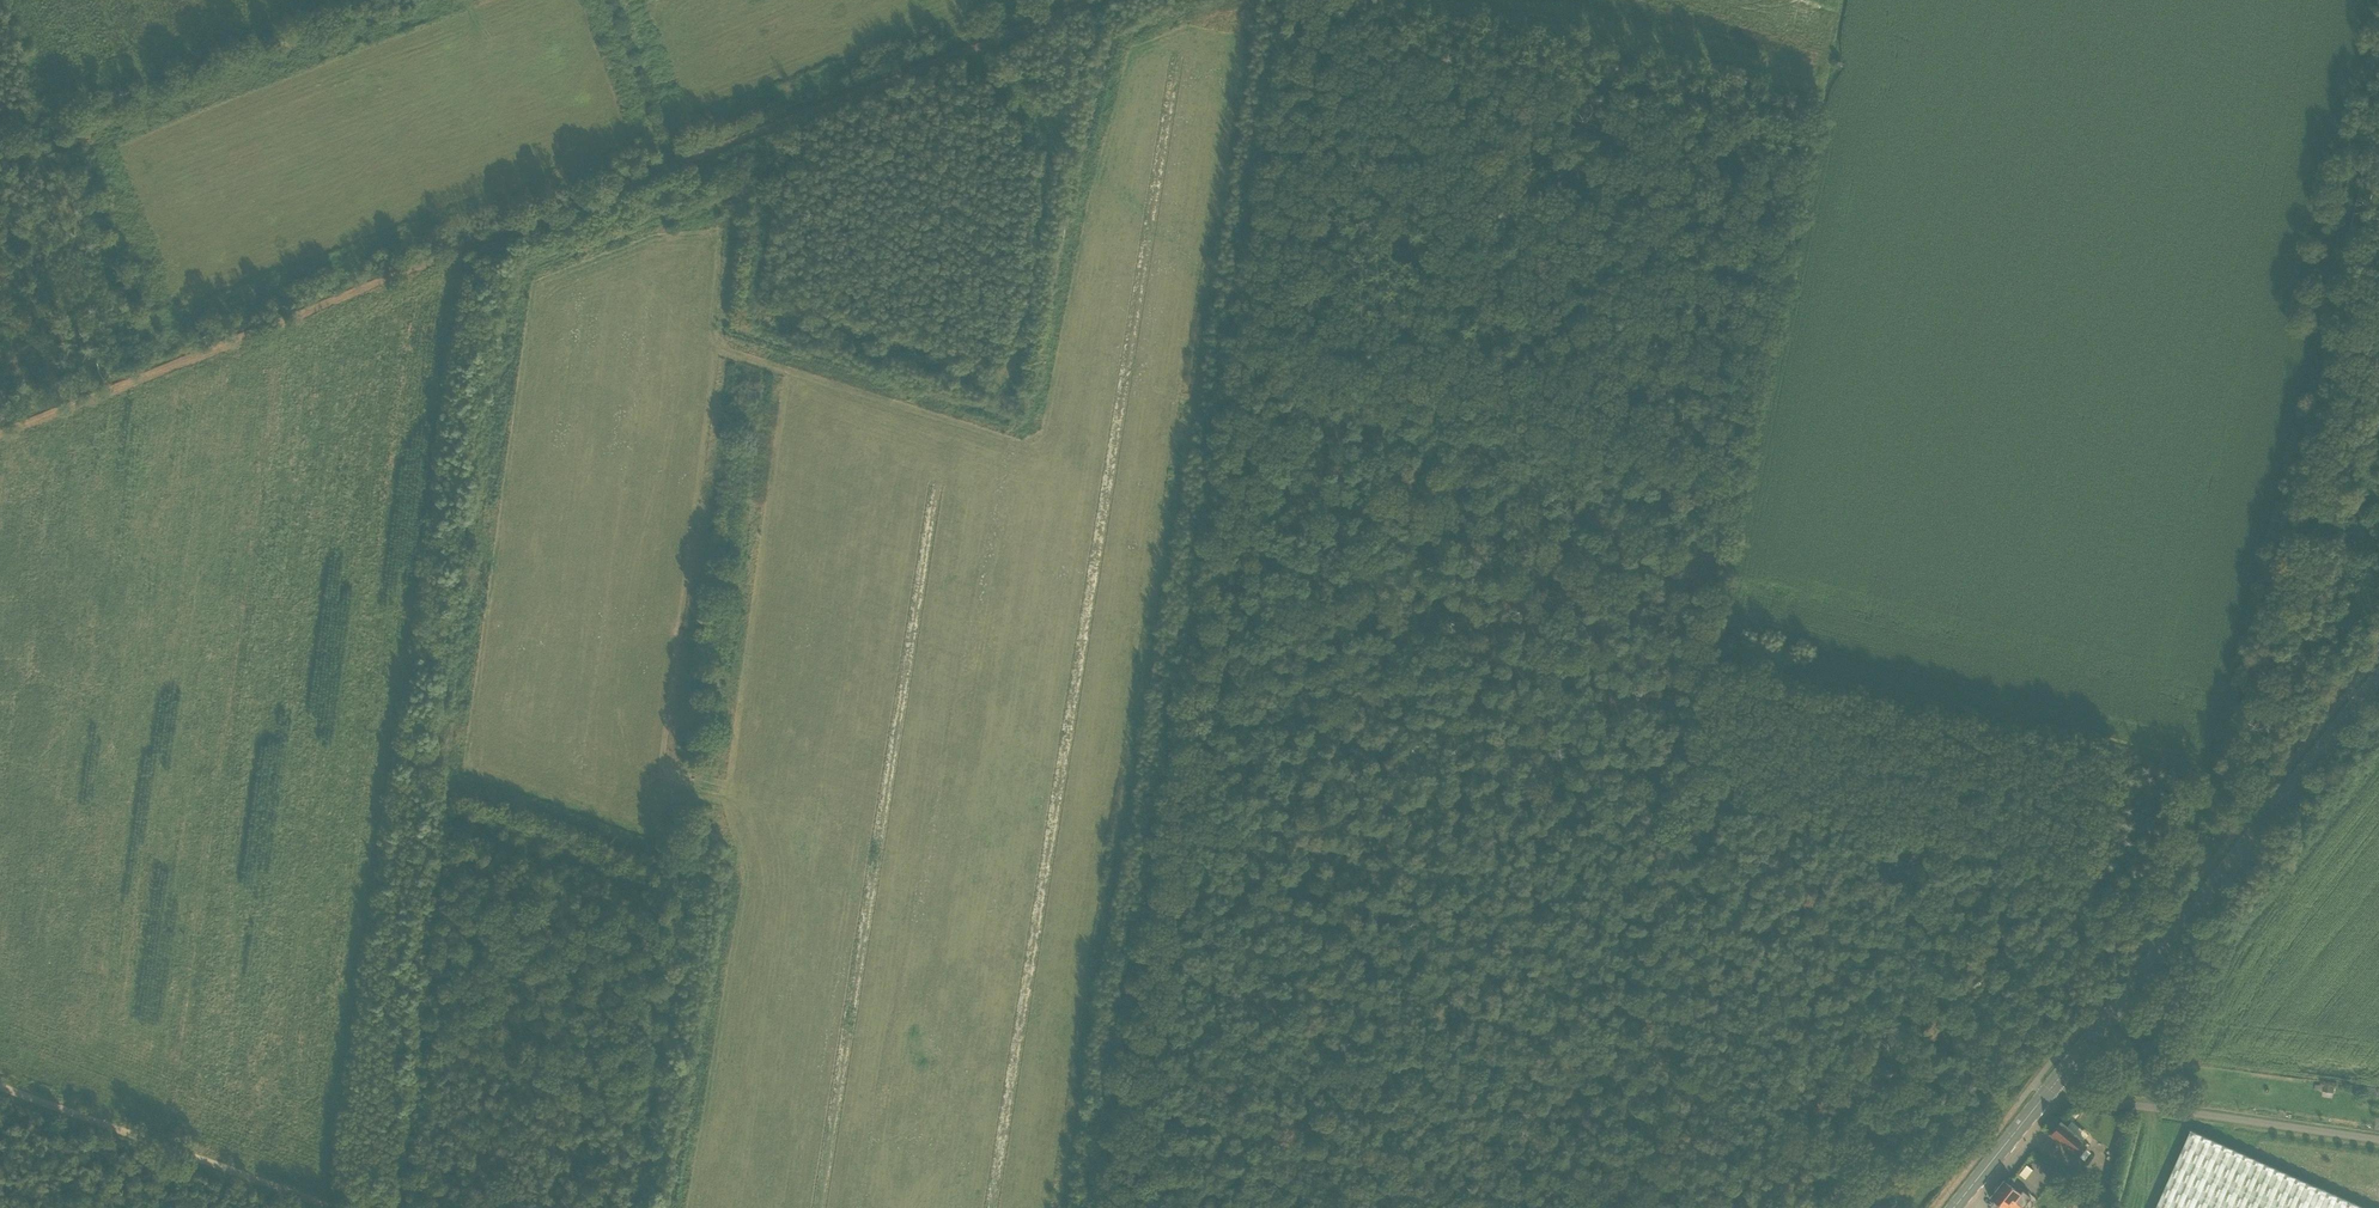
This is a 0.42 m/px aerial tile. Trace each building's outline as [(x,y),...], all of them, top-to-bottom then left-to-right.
[(2061,1121),(2051,1133),(2078,1156),(2085,1148),(2081,1145),(2085,1141),(2061,1121)] [(2191,1130),(2156,1207),(2364,1207),(2191,1130)] [(2019,1174),(2025,1179),(2033,1169),(2027,1165),(2019,1174)] [(2104,1194),(2108,1187),(2096,1179),(2091,1185),(2104,1194)] [(1989,1197),(2003,1207),(2022,1207),(2023,1207),(2015,1201),(2021,1193),(2004,1180),(1990,1197),(1990,1196),(1989,1197)] [(1879,1200),(1872,1207),(1889,1207),(1879,1200)]
